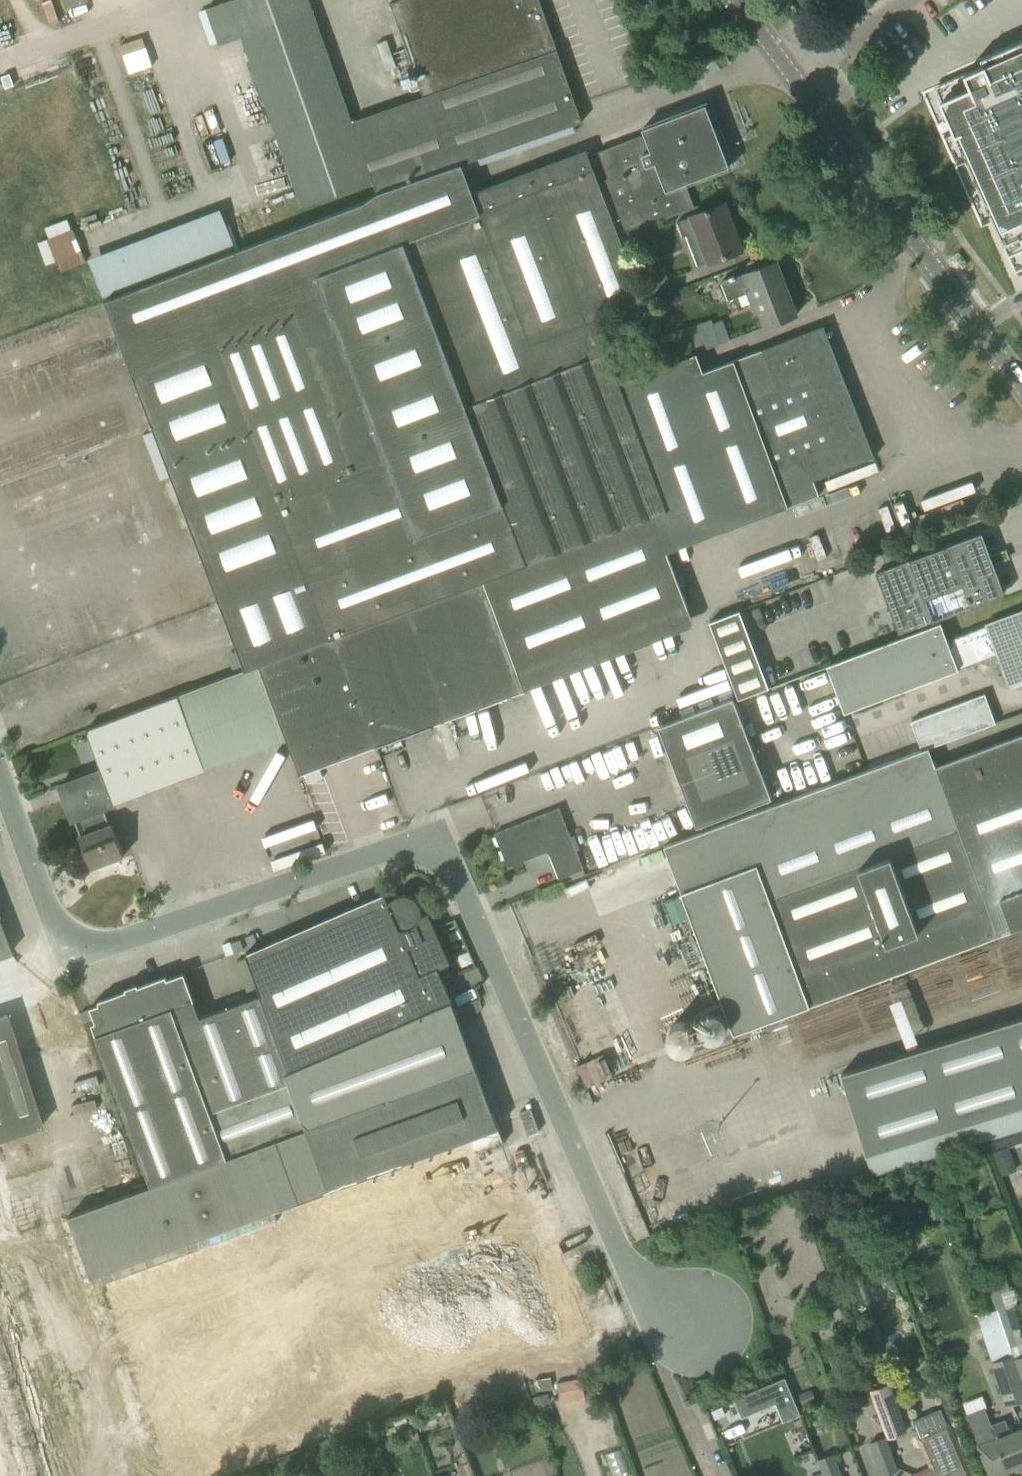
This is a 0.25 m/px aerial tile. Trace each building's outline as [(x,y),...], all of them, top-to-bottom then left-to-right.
[(364,202),(462,164),(582,121),(540,0),(400,0),(390,3),(422,95),(352,120),(309,0),(227,0),(205,8),(218,45),(241,36),(301,206),(372,181),(377,193),(364,202)] [(941,101),(955,134),(963,131),(967,141),(959,144),(967,162),(975,158),(979,168),(971,171),(979,189),(987,186),(991,196),(983,199),(1015,271),(1021,268),(1021,40),(996,51),(999,58),(964,73),(970,88),(941,101)] [(915,111),(930,141),(943,135),(928,105),(915,111)] [(111,625),(135,688),(641,498),(542,237),(706,175),(688,127),(687,125),(685,123),(683,122),(681,122),(678,122),(522,181),(532,208),(0,408),(0,528),(28,603),(11,610),(28,656),(111,625)] [(686,235),(697,265),(707,262),(707,263),(742,249),(724,203),(676,221),(682,236),(686,235)] [(45,225),(48,237),(38,240),(44,263),(58,259),(61,268),(86,261),(73,217),(45,225)] [(740,305),(750,302),(787,288),(776,261),(720,282),(728,300),(737,297),(740,305)] [(639,278),(649,300),(673,290),(664,267),(639,278)] [(787,288),(750,302),(754,314),(757,313),(763,327),(797,314),(787,288)] [(686,328),(697,353),(730,339),(722,320),(713,323),(711,319),(686,328)] [(668,510),(259,663),(300,774),(525,689),(519,671),(687,606),(666,552),(819,495),(814,480),(875,456),(824,325),(704,372),(697,353),(620,382),(668,510)] [(889,610),(886,611),(886,613),(890,612),(893,619),(889,621),(890,623),(893,621),(898,634),(1001,595),(990,566),(996,563),(993,554),(986,556),(978,534),(932,552),(875,573),(889,610)] [(947,639),(940,623),(826,666),(844,713),(958,670),(1002,652),(1014,684),(1021,681),(1021,611),(947,639)] [(723,659),(738,698),(768,687),(753,648),(723,659)] [(544,682),(532,686),(544,725),(556,722),(544,682)] [(910,722),(921,750),(928,747),(929,748),(995,723),(984,694),(910,722)] [(102,770),(91,774),(103,808),(206,769),(177,695),(86,730),(102,770)] [(658,726),(697,827),(771,798),(733,698),(658,726)] [(935,766),(929,748),(928,747),(921,750),(664,846),(733,1034),(1021,926),(1021,734),(935,766)] [(110,825),(103,808),(91,774),(62,785),(62,784),(60,784),(73,820),(75,820),(81,835),(79,836),(91,868),(95,866),(96,869),(109,864),(108,861),(124,855),(112,824),(110,825)] [(506,860),(510,859),(512,864),(548,850),(559,878),(583,868),(559,808),(495,833),(506,860)] [(245,953),(260,994),(262,994),(288,1069),(385,1027),(451,999),(437,968),(450,963),(428,913),(421,915),(421,914),(421,912),(421,911),(421,909),(421,908),(420,906),(420,905),(419,903),(418,902),(417,901),(415,899),(413,897),(411,896),(408,895),(405,894),(402,894),(401,894),(398,895),(395,896),(392,898),(390,900),(389,901),(388,903),(384,893),(382,893),(384,897),(248,956),(247,952),(245,953)] [(10,953),(0,925),(0,956),(10,953)] [(231,943),(234,953),(244,949),(240,940),(231,943)] [(91,1277),(100,1274),(265,1225),(261,1214),(328,1190),(328,1189),(397,1165),(469,1138),(475,1152),(498,1143),(499,1144),(504,1143),(452,1000),(451,999),(385,1027),(288,1069),(262,994),(260,994),(200,1017),(184,973),(139,989),(138,986),(126,990),(127,993),(90,1007),(95,1022),(91,1023),(152,1185),(68,1216),(91,1277)] [(57,986),(60,996),(70,993),(66,983),(57,986)] [(17,1011),(0,1016),(0,1138),(45,1127),(17,1011)] [(841,1073),(847,1091),(872,1174),(1021,1128),(1021,1017),(841,1073)] [(991,1152),(1001,1176),(1017,1170),(1008,1146),(991,1152)] [(942,1154),(947,1169),(959,1165),(955,1150),(942,1154)] [(828,1186),(831,1194),(843,1190),(840,1182),(828,1186)] [(802,1193),(804,1203),(818,1199),(815,1190),(802,1193)] [(938,1202),(926,1204),(929,1219),(941,1217),(938,1202)] [(1000,1320),(1012,1357),(1021,1386),(1021,1337),(1019,1329),(1012,1331),(1005,1308),(1009,1307),(1004,1292),(1001,1293),(997,1281),(986,1284),(996,1310),(997,1310),(1000,1320)] [(1000,1320),(979,1327),(991,1362),(990,1362),(1005,1407),(1021,1401),(1021,1386),(1012,1357),(1000,1320)] [(556,1383),(559,1397),(560,1401),(584,1396),(581,1378),(556,1383)] [(786,1378),(734,1398),(741,1418),(775,1405),(782,1423),(800,1416),(786,1378)] [(811,1389),(798,1394),(801,1403),(814,1399),(811,1389)] [(547,1392),(532,1396),(535,1404),(549,1400),(547,1392)] [(874,1403),(885,1436),(887,1439),(905,1432),(892,1397),(874,1403)] [(983,1459),(990,1475),(993,1475),(1008,1470),(1006,1465),(1021,1459),(1021,1427),(1010,1432),(1005,1420),(991,1425),(984,1408),(966,1415),(977,1442),(976,1442),(983,1459)] [(918,1475),(968,1475),(944,1425),(937,1410),(912,1421),(918,1436),(915,1437),(930,1471),(918,1475)] [(404,1416),(392,1420),(394,1426),(406,1421),(404,1416)] [(887,1439),(885,1436),(868,1442),(880,1475),(883,1475),(898,1470),(887,1439)] [(823,1475),(842,1475),(833,1454),(816,1459),(823,1475)]
